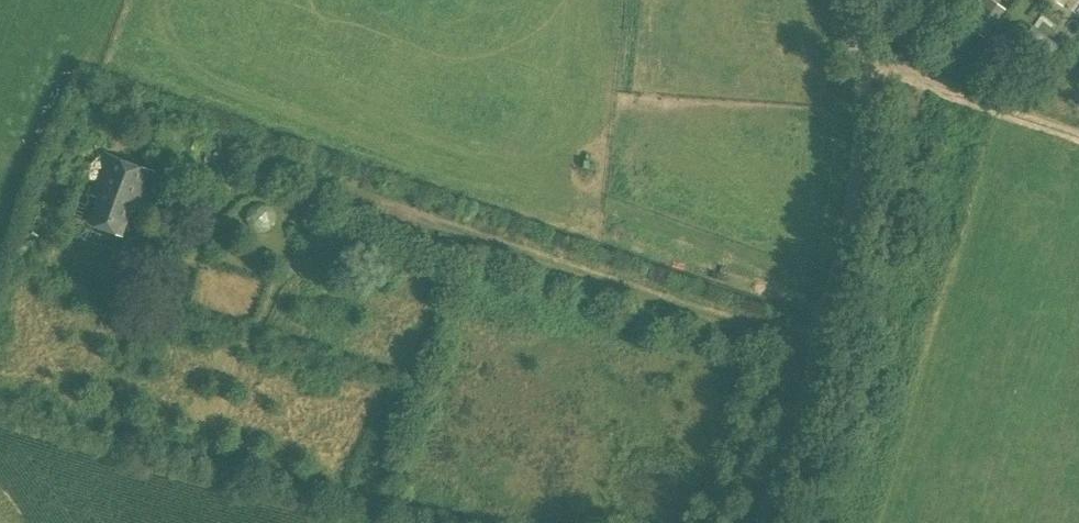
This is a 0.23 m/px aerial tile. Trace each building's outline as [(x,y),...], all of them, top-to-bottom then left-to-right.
[(1007,9),(995,0),(981,0),(964,23),(985,38),(1007,9)] [(139,211),(154,171),(106,154),(91,193),(98,196),(89,222),(122,234),(133,209),(139,211)] [(269,198),(249,210),(263,232),(282,220),(269,198)]
